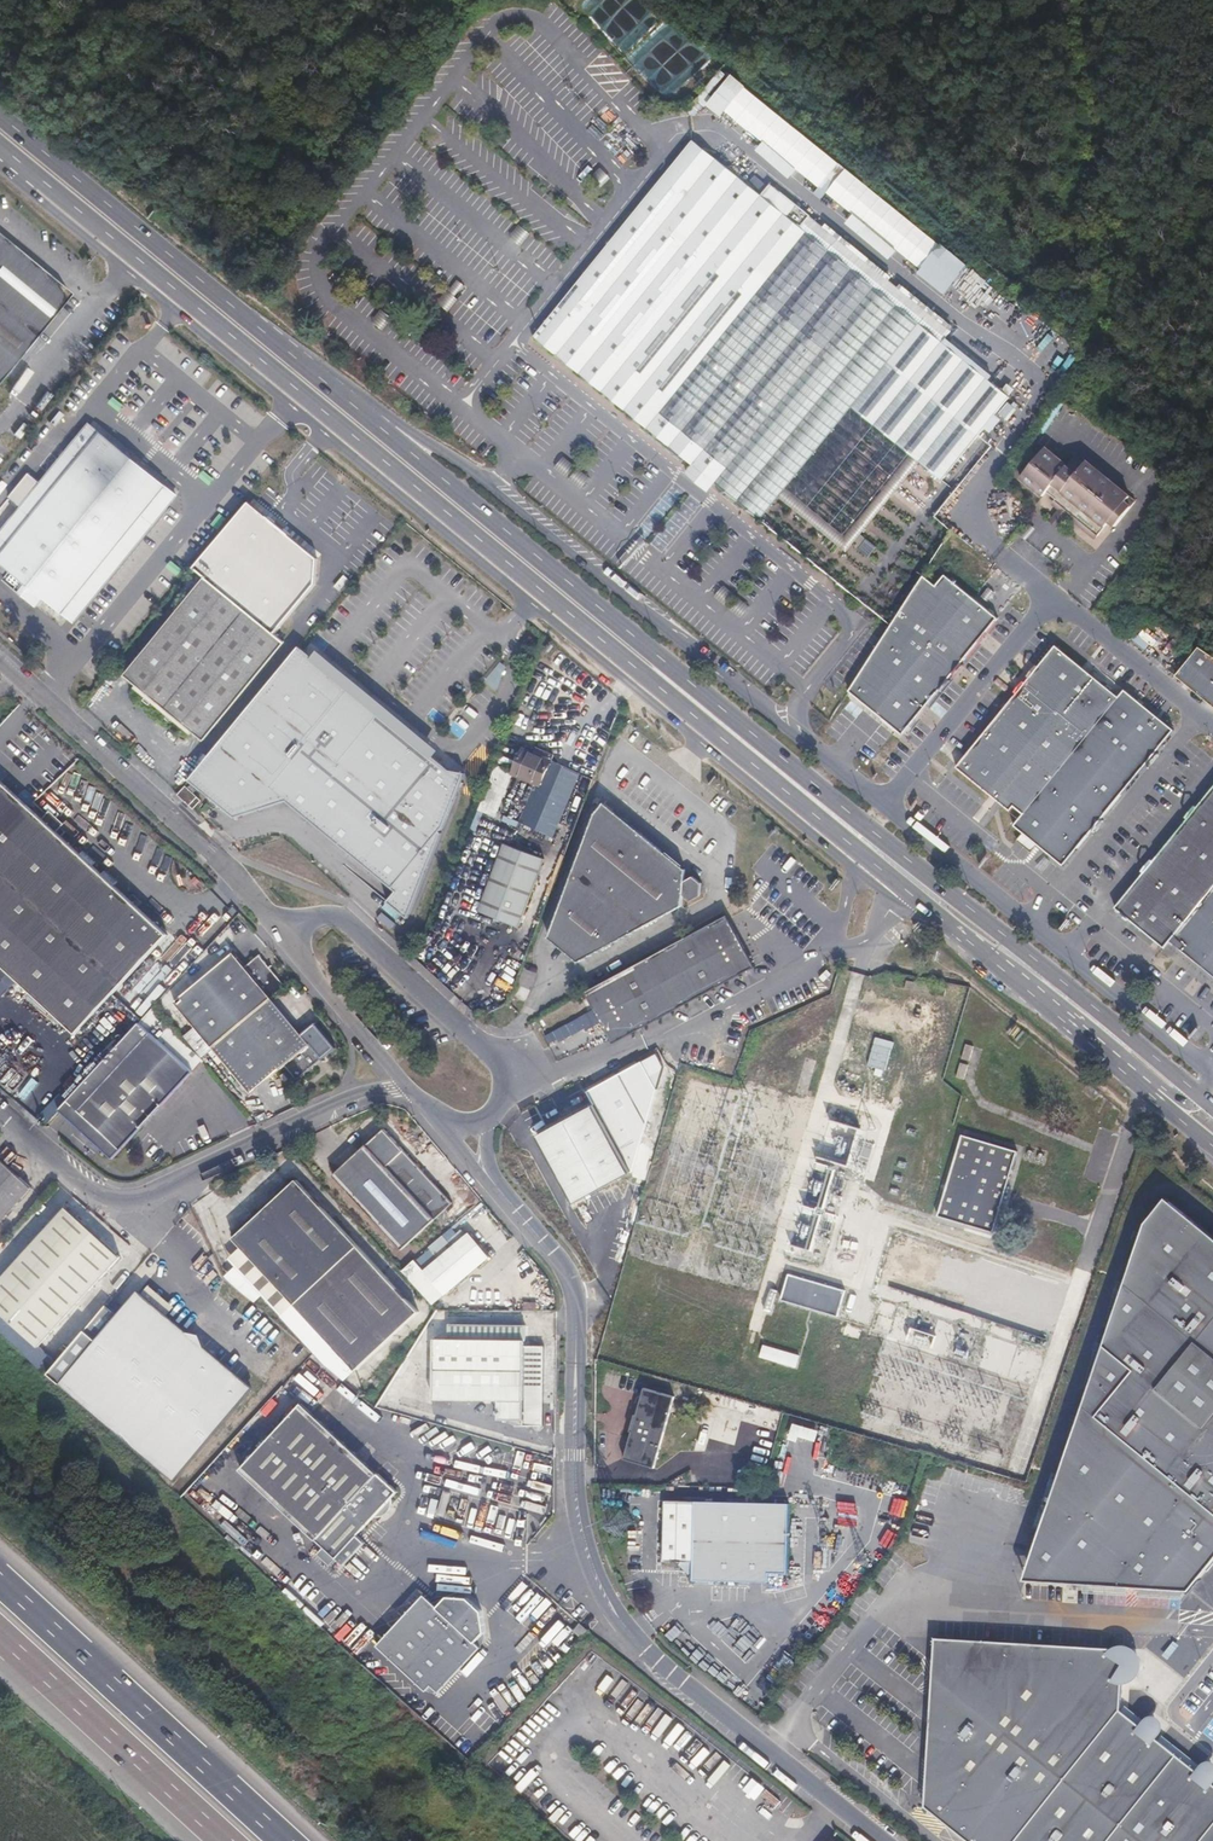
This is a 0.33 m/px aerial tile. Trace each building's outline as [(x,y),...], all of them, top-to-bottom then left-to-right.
[(946,290),(968,261),(729,73),(726,76),(719,71),(701,94),(723,112),(725,110),(764,140),(757,149),(790,176),(797,167),(824,188),(823,189),(852,212),(846,220),(891,256),(895,251),(946,290)] [(785,488),(852,407),(911,455),(919,461),(942,480),(1009,397),(988,381),(992,376),(946,338),(942,343),(801,227),(693,140),(533,336),(692,465),(715,483),(760,520),(778,498),(785,488)] [(801,227),(942,343),(946,338),(951,332),(810,216),(801,227)] [(12,233),(0,224),(0,248),(12,233)] [(12,233),(0,248),(0,381),(78,288),(12,233)] [(179,497),(93,426),(45,484),(32,474),(12,498),(25,508),(0,539),(0,558),(15,570),(6,580),(39,608),(47,598),(77,622),(82,616),(169,509),(179,497)] [(1064,466),(1042,450),(1017,479),(1040,498),(1044,493),(1053,501),(1051,503),(1057,507),(1065,514),(1094,538),(1106,524),(1111,528),(1133,502),(1082,462),(1080,465),(1071,458),(1064,466)] [(778,498),(846,552),(919,461),(911,455),(845,536),(785,488),(778,498)] [(715,483),(692,465),(686,472),(708,491),(715,483)] [(209,580),(128,676),(138,686),(136,688),(147,698),(142,704),(147,709),(150,706),(166,719),(163,723),(169,728),(174,721),(191,735),(194,732),(204,741),(286,643),(277,635),(318,586),(320,562),(292,537),(293,537),(271,518),(270,519),(253,504),(197,570),(209,580)] [(1065,514),(1057,507),(1044,522),(1052,529),(1065,514)] [(935,591),(920,580),(884,633),(844,693),(893,733),(901,740),(996,622),(944,580),(935,591)] [(1159,616),(1146,606),(1141,613),(1154,623),(1159,616)] [(301,648),(191,781),(236,818),(289,805),(399,895),(390,906),(408,921),(466,776),(452,773),(301,648)] [(1022,817),(1116,701),(1054,650),(955,771),(1010,816),(1014,811),(1022,817)] [(1198,652),(1174,683),(1212,716),(1212,662),(1210,660),(1198,652)] [(1122,693),(1116,701),(1022,817),(1012,829),(1061,869),(1171,733),(1122,693)] [(513,780),(524,784),(535,756),(524,751),(513,780)] [(535,756),(524,784),(531,787),(516,826),(537,835),(561,772),(550,767),(552,762),(535,756)] [(574,777),(561,772),(537,835),(550,840),(574,777)] [(0,775),(0,957),(81,1033),(171,934),(141,906),(145,902),(137,894),(132,898),(60,830),(63,825),(49,812),(45,817),(0,775)] [(187,785),(179,795),(190,805),(198,796),(187,785)] [(1212,887),(1212,788),(1113,912),(1161,951),(1170,940),(1212,887)] [(606,808),(594,817),(550,938),(582,960),(684,904),(685,891),(691,894),(698,889),(699,883),(693,878),(685,880),(685,872),(606,808)] [(508,913),(503,925),(512,929),(539,861),(501,846),(479,902),(508,913)] [(1170,940),(1178,946),(1175,950),(1212,980),(1212,887),(1170,940)] [(474,914),(503,925),(508,913),(479,902),(474,914)] [(752,968),(723,916),(583,994),(612,1046),(752,968)] [(282,982),(257,951),(242,964),(231,950),(171,1000),(247,1089),(281,1062),(292,1075),(332,1042),(313,1018),(298,1031),(267,994),(282,982)] [(163,1019),(153,1008),(60,1110),(114,1158),(200,1062),(184,1046),(185,1044),(171,1032),(172,1031),(162,1020),(163,1019)] [(656,1050),(587,1088),(592,1101),(535,1131),(572,1199),(629,1169),(662,1062),(656,1050)] [(452,1203),(384,1130),(336,1175),(404,1248),(452,1203)] [(1017,1150),(962,1134),(937,1216),(993,1232),(998,1215),(1017,1150)] [(29,1188),(0,1162),(0,1219),(29,1188)] [(419,1311),(297,1180),(234,1237),(356,1369),(419,1311)] [(1065,1581),(1187,1591),(1212,1559),(1212,1238),(1164,1199),(1146,1220),(1047,1516),(1079,1538),(1065,1581)] [(65,1206),(0,1280),(0,1312),(40,1347),(120,1254),(65,1206)] [(469,1232),(423,1270),(444,1295),(490,1256),(469,1232)] [(980,1272),(946,1260),(939,1281),(972,1293),(967,1308),(990,1315),(994,1305),(1050,1324),(1064,1286),(984,1259),(980,1272)] [(805,1308),(812,1283),(786,1275),(779,1300),(805,1308)] [(842,1292),(812,1283),(805,1308),(835,1317),(842,1292)] [(185,1332),(137,1291),(61,1381),(176,1479),(252,1388),(203,1347),(205,1345),(200,1331),(187,1330),(185,1332)] [(449,1324),(448,1340),(525,1341),(526,1325),(449,1324)] [(1038,1337),(1024,1332),(1021,1340),(1036,1345),(1038,1337)] [(525,1341),(448,1340),(435,1340),(435,1401),(498,1401),(498,1420),(523,1420),(523,1427),(544,1428),(545,1346),(525,1346),(525,1341)] [(764,1344),(760,1357),(797,1368),(801,1354),(764,1344)] [(650,1405),(654,1392),(642,1389),(622,1460),(633,1463),(650,1405)] [(650,1405),(668,1410),(671,1397),(654,1392),(650,1405)] [(398,1490),(303,1402),(242,1471),(337,1558),(398,1490)] [(651,1468),(668,1410),(650,1405),(633,1463),(651,1468)] [(789,1502),(664,1500),(663,1560),(670,1560),(672,1564),(674,1565),(677,1565),(679,1563),(686,1575),(687,1579),(689,1581),(692,1583),(697,1579),(767,1580),(768,1572),(786,1572),(789,1502)] [(1026,1578),(1065,1581),(1079,1538),(1047,1516),(1026,1578)] [(423,1594),(378,1648),(426,1692),(431,1686),(439,1693),(480,1647),(476,1643),(485,1633),(482,1610),(467,1597),(447,1596),(436,1606),(423,1594)] [(581,1625),(575,1632),(585,1640),(591,1633),(581,1625)] [(936,1642),(927,1808),(968,1840),(1212,1840),(1212,1786),(1211,1784),(1212,1780),(1212,1775),(1205,1768),(1200,1775),(1153,1738),(1158,1731),(1149,1723),(1143,1730),(1120,1712),(1120,1706),(1120,1697),(1122,1687),(1128,1686),(1135,1683),(1140,1679),(1142,1673),(1143,1667),(1142,1661),(1139,1654),(1133,1649),(1124,1648),(1117,1649),(1111,1651),(936,1642)] [(1160,1734),(1156,1739),(1194,1770),(1198,1765),(1160,1734)]
